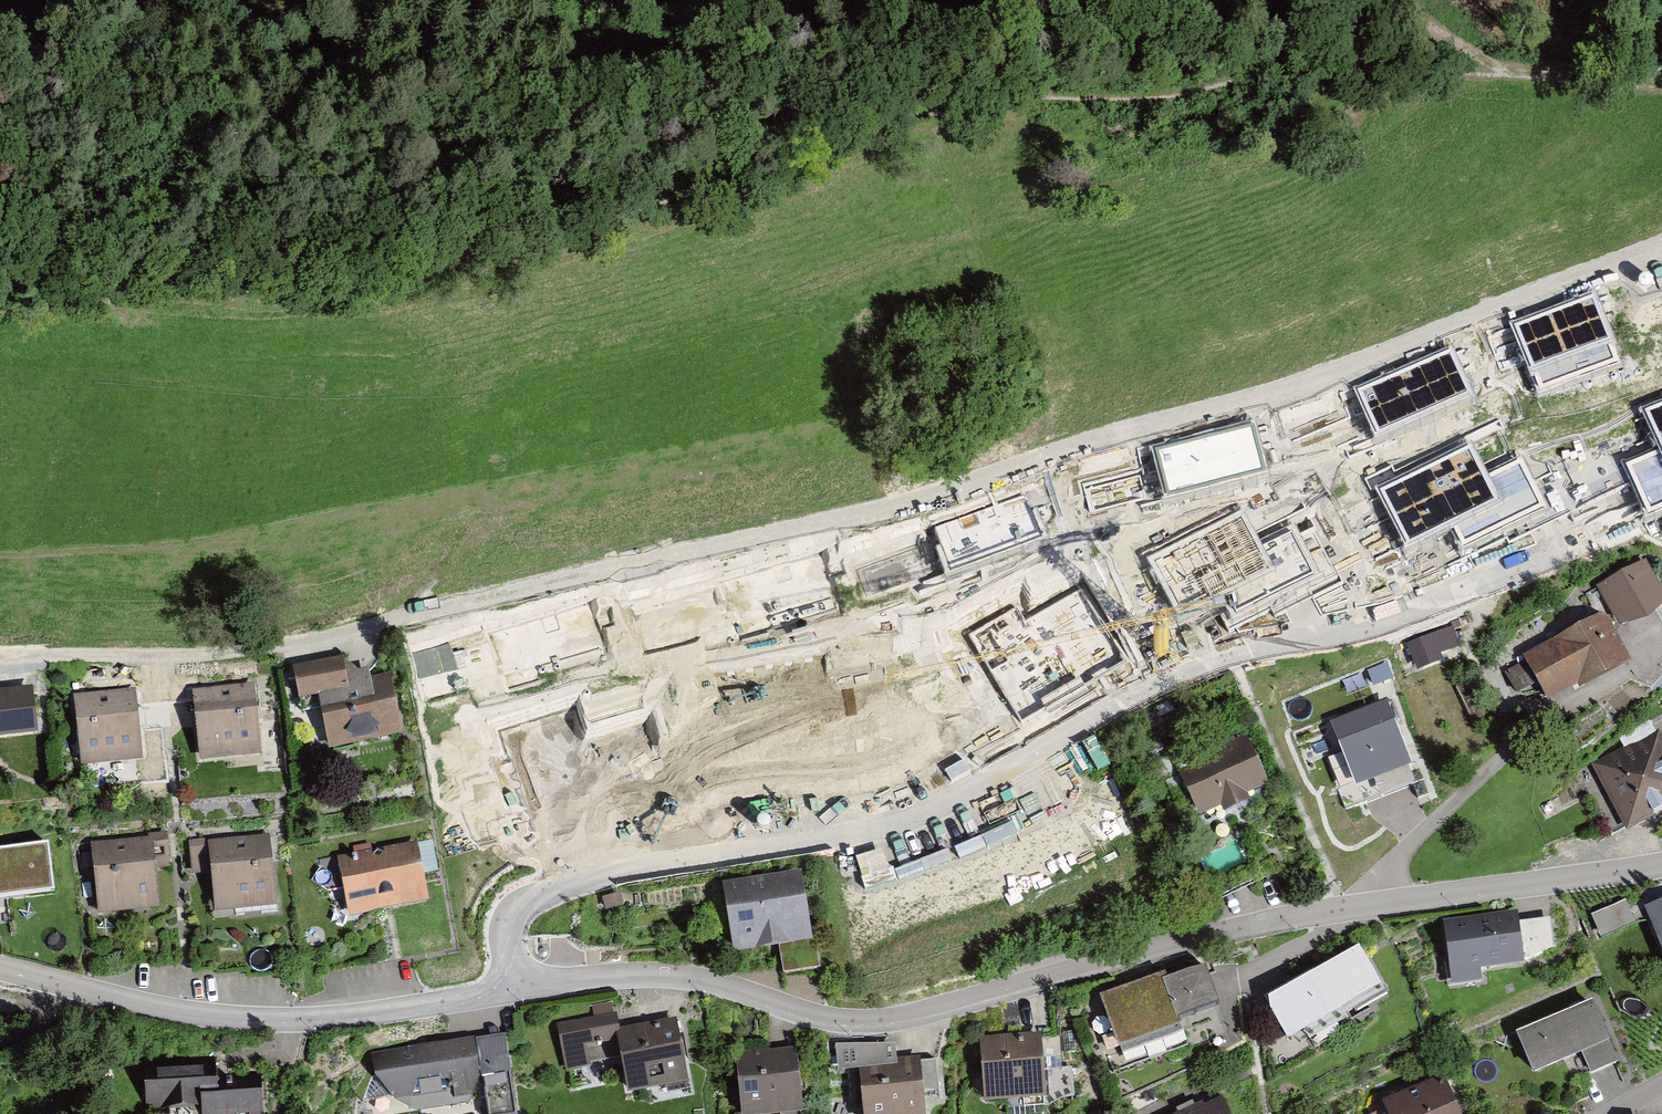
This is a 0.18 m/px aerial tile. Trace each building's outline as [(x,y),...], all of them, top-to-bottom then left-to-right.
[(1592,296),(1517,324),(1540,386),(1615,358),(1592,296)] [(1451,350),(1359,389),(1378,431),(1470,392),(1451,350)] [(1648,409),(1661,441),(1661,403),(1648,409)] [(1253,424),(1156,448),(1168,494),(1265,469),(1253,424)] [(1470,445),(1381,489),(1408,542),(1452,520),(1464,543),(1543,503),(1521,459),(1486,477),(1470,445)] [(1628,463),(1649,511),(1661,505),(1661,448),(1628,463)] [(1646,560),(1598,586),(1621,628),(1661,606),(1661,588),(1646,560)] [(1527,655),(1550,702),(1633,661),(1610,614),(1527,655)] [(398,688),(373,692),(370,671),(346,674),(344,658),(292,665),(297,705),(325,701),(331,747),(404,738),(398,688)] [(0,688),(0,734),(38,729),(31,683),(0,688)] [(250,687),(192,694),(200,761),(258,754),(250,687)] [(74,692),(76,762),(140,760),(137,690),(74,692)] [(1385,702),(1328,723),(1353,790),(1410,770),(1385,702)] [(1590,769),(1625,832),(1661,811),(1661,742),(1656,732),(1590,769)] [(1177,768),(1199,820),(1273,789),(1252,737),(1177,768)] [(213,915),(275,910),(269,836),(207,841),(213,915)] [(149,837),(89,843),(96,913),(156,907),(149,837)] [(0,848),(0,896),(53,889),(47,842),(0,848)] [(418,846),(338,858),(347,916),(427,903),(418,846)] [(804,872),(722,884),(731,950),(778,944),(782,975),(818,970),(804,872)] [(1594,912),(1605,937),(1639,923),(1629,897),(1594,912)] [(1644,906),(1661,950),(1661,899),(1644,906)] [(1525,964),(1518,915),(1443,925),(1451,988),(1485,983),(1483,970),(1525,964)] [(1291,1046),(1384,993),(1358,948),(1266,1001),(1291,1046)] [(1203,964),(1101,999),(1117,1044),(1219,1009),(1203,964)] [(1594,1001),(1518,1033),(1535,1074),(1580,1055),(1588,1076),(1620,1062),(1594,1001)] [(564,1076),(621,1065),(627,1096),(685,1085),(673,1023),(618,1033),(615,1015),(555,1026),(564,1076)] [(985,1104),(1077,1094),(1074,1069),(1047,1072),(1042,1033),(978,1040),(985,1104)] [(518,1113),(505,1035),(376,1054),(379,1073),(398,1096),(418,1107),(469,1099),(479,1074),(482,1074),(488,1113),(517,1113),(518,1113)] [(733,1059),(739,1113),(801,1113),(795,1052),(733,1059)] [(865,1113),(928,1113),(921,1056),(859,1063),(865,1113)] [(930,1100),(943,1099),(941,1062),(928,1063),(930,1100)] [(263,1082),(208,1083),(208,1071),(155,1072),(156,1084),(146,1084),(147,1113),(263,1113),(263,1082)] [(1389,1113),(1462,1113),(1442,1071),(1382,1098),(1389,1113)] [(1223,1093),(1174,1113),(1232,1113),(1223,1093)]
